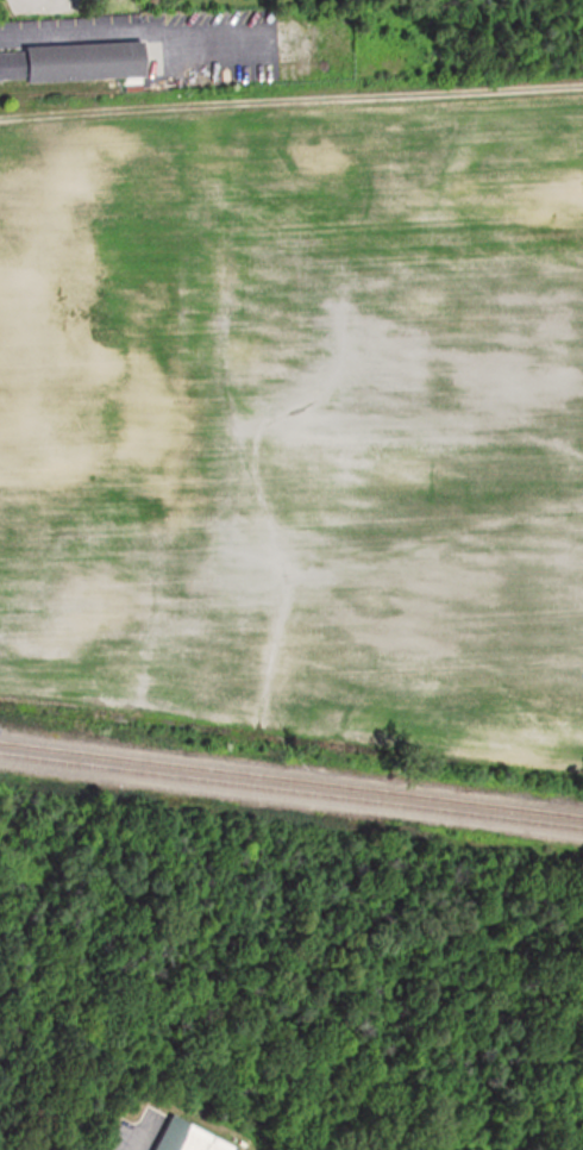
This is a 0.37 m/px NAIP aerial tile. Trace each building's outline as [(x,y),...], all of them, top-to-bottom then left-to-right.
[(30,50),(0,51),(0,79),(31,78),(31,80),(151,75),(150,41),(30,45),(30,50)] [(152,1149),(246,1149),(166,1116),(152,1149)]
